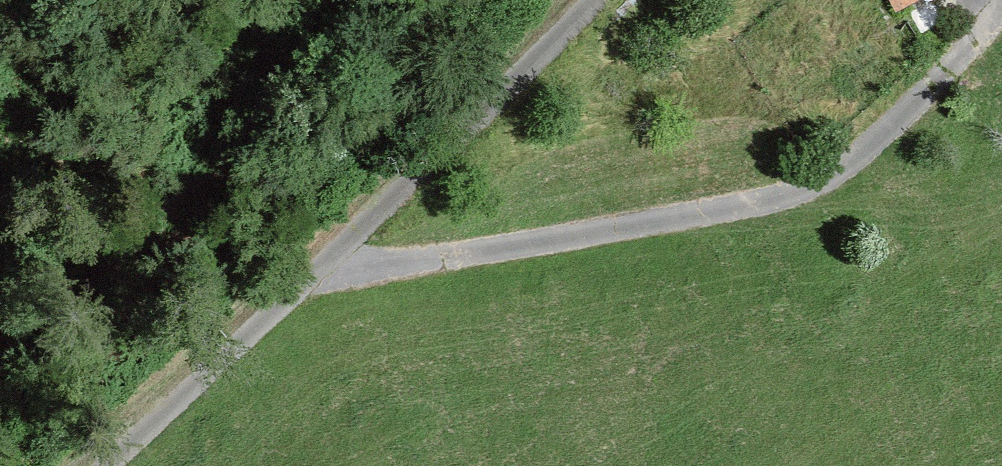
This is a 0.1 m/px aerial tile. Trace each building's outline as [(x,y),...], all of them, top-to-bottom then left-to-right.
[(913,16),(943,0),(904,0),(913,16)]
